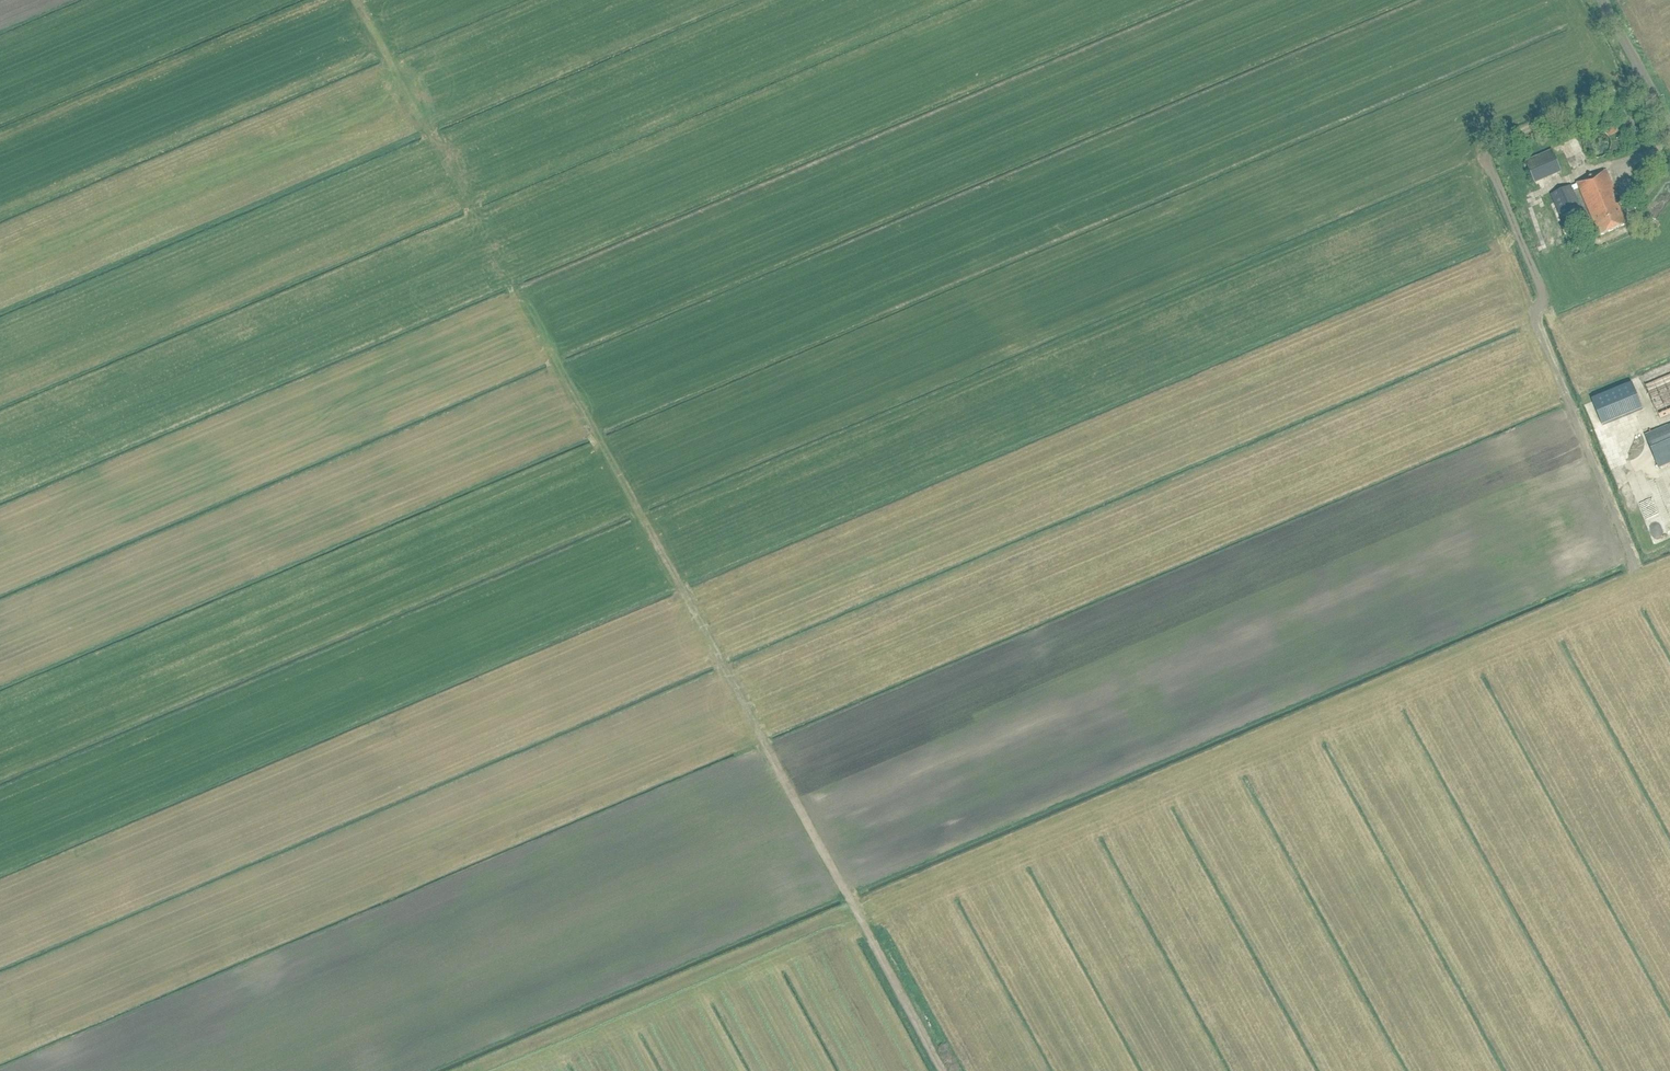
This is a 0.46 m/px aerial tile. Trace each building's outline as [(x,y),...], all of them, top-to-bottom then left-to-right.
[(1610,149),(1610,144),(1609,139),(1606,135),(1602,133),(1598,132),(1593,132),(1589,134),(1585,137),(1583,142),(1583,147),(1584,151),(1587,155),(1591,158),(1596,159),(1600,158),(1605,156),(1608,153),(1610,149)] [(1552,151),(1525,162),(1535,185),(1561,174),(1552,151)] [(1551,196),(1565,228),(1561,229),(1565,238),(1588,229),(1585,219),(1573,192),(1579,190),(1599,237),(1627,225),(1618,206),(1616,207),(1612,198),(1616,196),(1606,172),(1577,184),(1577,186),(1571,188),(1571,187),(1551,196)] [(1632,384),(1591,401),(1602,426),(1642,410),(1632,384)] [(1652,394),(1660,411),(1669,407),(1669,387),(1652,394)] [(1557,424),(1573,420),(1572,412),(1555,416),(1557,424)] [(1669,463),(1669,425),(1644,435),(1658,468),(1669,463)] [(1568,428),(1547,432),(1548,438),(1569,435),(1568,428)] [(1669,534),(1669,533),(1661,504),(1654,507),(1650,494),(1631,500),(1634,508),(1628,510),(1639,544),(1669,534)] [(1630,531),(1619,535),(1625,555),(1636,551),(1630,531)]
